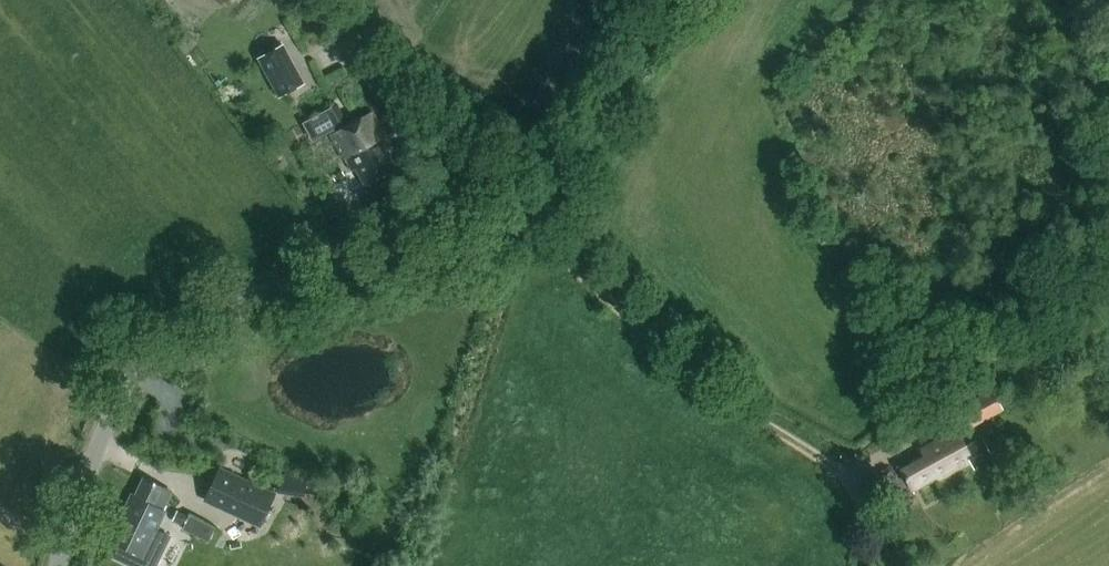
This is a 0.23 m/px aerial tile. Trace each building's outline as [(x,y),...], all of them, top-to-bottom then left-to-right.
[(286,43),(259,56),(279,98),(306,85),(286,43)] [(399,173),(382,145),(389,141),(371,111),(352,122),(339,101),(303,123),(316,144),(327,137),(349,174),(358,169),(369,188),(399,173)] [(340,167),(331,172),(336,181),(345,176),(340,167)] [(996,393),(964,409),(971,423),(985,416),(988,422),(1006,413),(996,393)] [(903,427),(911,439),(923,432),(916,420),(903,427)] [(935,481),(936,484),(972,464),(975,470),(995,459),(983,436),(963,447),(955,431),(918,451),(923,458),(899,471),(911,494),(935,481)] [(276,494),(219,467),(203,501),(260,528),(276,494)] [(109,542),(117,546),(112,557),(130,565),(156,565),(171,537),(157,530),(166,511),(162,509),(171,490),(143,477),(135,495),(131,494),(109,542)] [(293,477),(290,491),(305,493),(307,479),(293,477)] [(177,511),(173,521),(182,525),(187,515),(177,511)]
